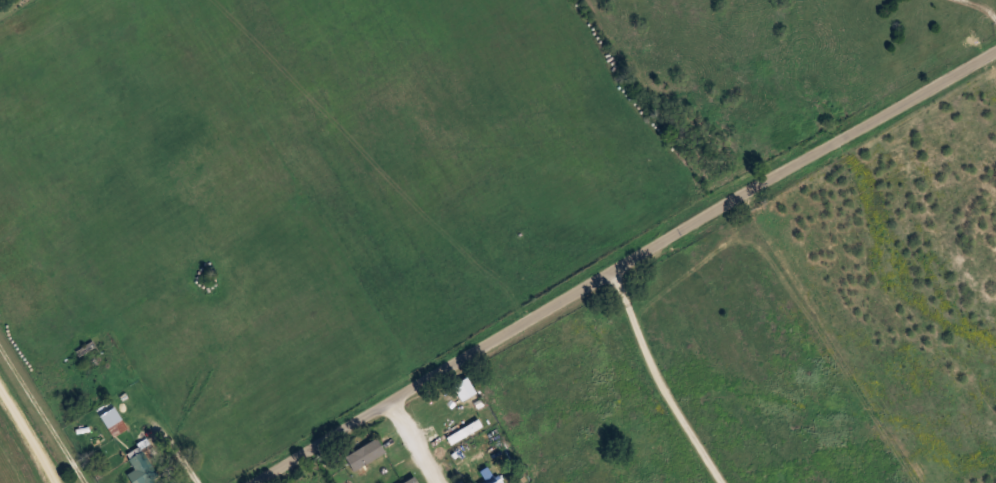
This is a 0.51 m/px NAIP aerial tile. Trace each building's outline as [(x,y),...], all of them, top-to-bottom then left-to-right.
[(76,349),(86,371),(104,362),(95,341),(76,349)] [(462,401),(476,393),(467,377),(453,385),(462,401)] [(96,410),(109,429),(123,420),(110,401),(96,410)] [(483,427),(479,420),(447,436),(451,443),(483,427)] [(385,453),(377,438),(346,455),(354,470),(385,453)] [(143,450),(129,459),(136,470),(128,475),(133,482),(147,482),(159,475),(143,450)]
